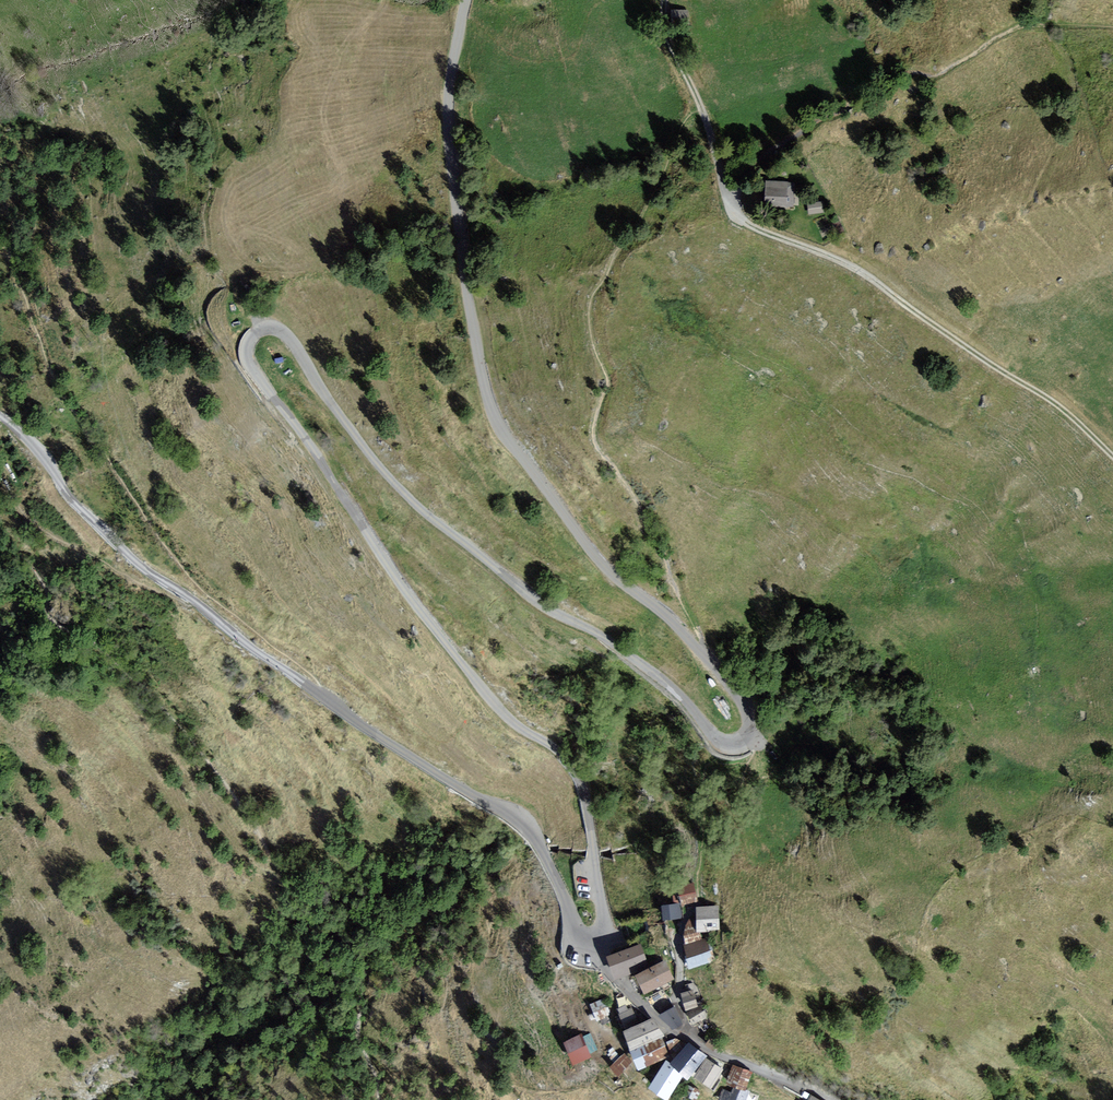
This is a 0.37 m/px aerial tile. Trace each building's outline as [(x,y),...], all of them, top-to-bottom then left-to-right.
[(688,11),(671,11),(671,30),(688,30),(688,11)] [(791,184),(766,183),(765,208),(791,208),(791,184)] [(824,203),(806,206),(808,217),(826,214),(824,203)] [(694,886),(678,889),(681,904),(697,901),(694,886)] [(679,904),(664,905),(665,920),(680,918),(679,904)] [(718,907),(697,908),(697,914),(698,931),(700,930),(720,930),(718,907)] [(686,925),(684,944),(702,939),(700,930),(698,931),(697,914),(693,914),(686,925)] [(702,939),(684,944),(691,967),(715,960),(708,937),(702,939)] [(640,944),(609,956),(618,977),(648,966),(640,944)] [(662,962),(638,974),(646,991),(670,980),(662,962)] [(696,991),(683,994),(687,1012),(698,1025),(707,1017),(700,1008),(696,991)] [(605,1000),(590,1006),(597,1021),(607,1017),(606,1014),(611,1012),(605,1000)] [(633,1008),(620,1014),(624,1022),(637,1016),(633,1008)] [(674,1009),(658,1015),(675,1029),(683,1024),(674,1009)] [(651,1020),(624,1031),(631,1050),(662,1037),(665,1036),(651,1020)] [(579,1036),(564,1042),(573,1064),(588,1058),(579,1036)] [(662,1037),(631,1050),(639,1069),(669,1056),(662,1037)] [(712,1037),(707,1044),(714,1049),(719,1043),(712,1037)] [(673,1060),(686,1045),(676,1039),(667,1043),(673,1060)] [(673,1060),(671,1063),(689,1078),(705,1059),(687,1044),(686,1045),(673,1060)] [(624,1056),(612,1067),(620,1075),(631,1064),(624,1056)] [(723,1070),(707,1059),(696,1075),(712,1086),(723,1070)] [(666,1062),(649,1088),(667,1099),(684,1075),(666,1062)] [(752,1074),(731,1067),(725,1082),(746,1090),(752,1074)] [(686,1085),(681,1094),(695,1099),(697,1099),(701,1091),(686,1085)] [(729,1087),(725,1099),(747,1099),(749,1094),(729,1087)]
